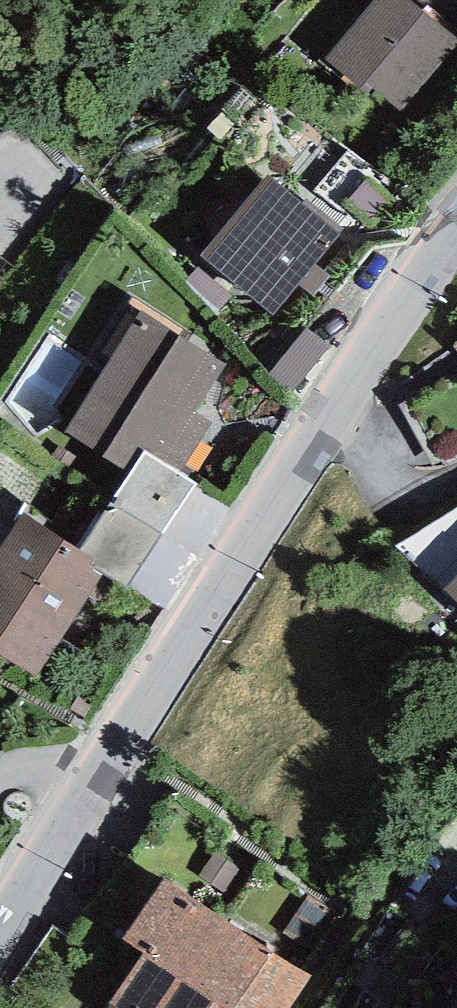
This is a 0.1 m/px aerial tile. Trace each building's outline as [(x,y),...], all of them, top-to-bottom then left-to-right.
[(409,0),(375,0),(324,59),(365,94),(371,87),(400,112),(456,44),(456,41),(409,0)] [(302,202),(269,175),(200,255),(272,316),(345,230),(306,197),(302,202)] [(225,364),(140,311),(64,433),(128,473),(144,449),(180,473),(211,423),(195,413),(225,364)] [(307,328),(268,375),(289,393),(329,346),(307,328)] [(416,425),(456,410),(456,369),(403,389),(416,425)] [(180,473),(144,449),(128,473),(79,548),(94,558),(89,566),(102,575),(125,590),(196,483),(180,473)] [(447,590),(456,580),(456,507),(397,544),(447,590)] [(24,513),(0,550),(0,654),(36,677),(102,575),(89,566),(94,558),(79,548),(24,513)] [(447,590),(456,599),(456,580),(447,590)] [(142,954),(221,1007),(290,1007),(311,978),(224,918),(165,878),(122,940),(142,954)] [(142,954),(108,1003),(115,1007),(221,1007),(142,954)]
